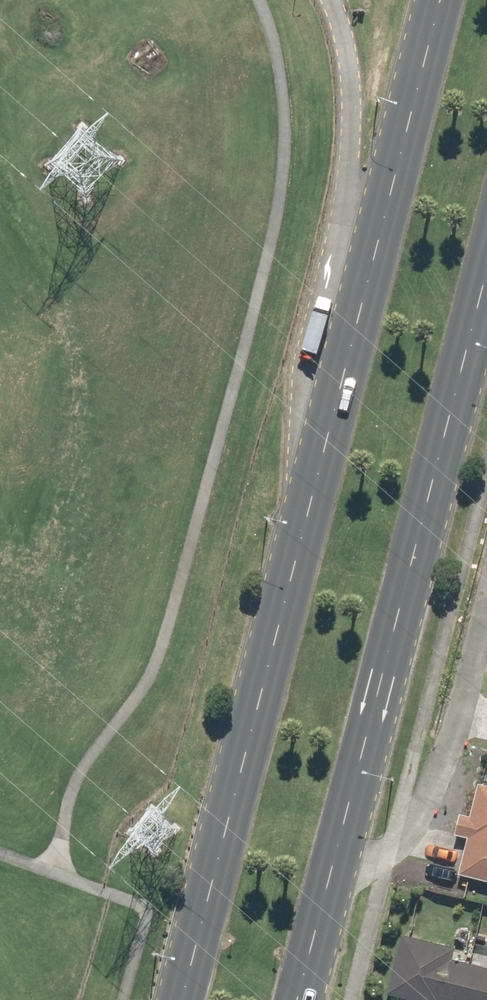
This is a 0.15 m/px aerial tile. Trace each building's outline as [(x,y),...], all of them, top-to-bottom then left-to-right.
[(476,789),(469,823),(453,819),(448,840),(464,843),(457,879),(486,885),(486,791),(476,789)] [(446,966),(448,955),(397,943),(385,997),(399,999),(486,999),(486,975),(446,966)]
